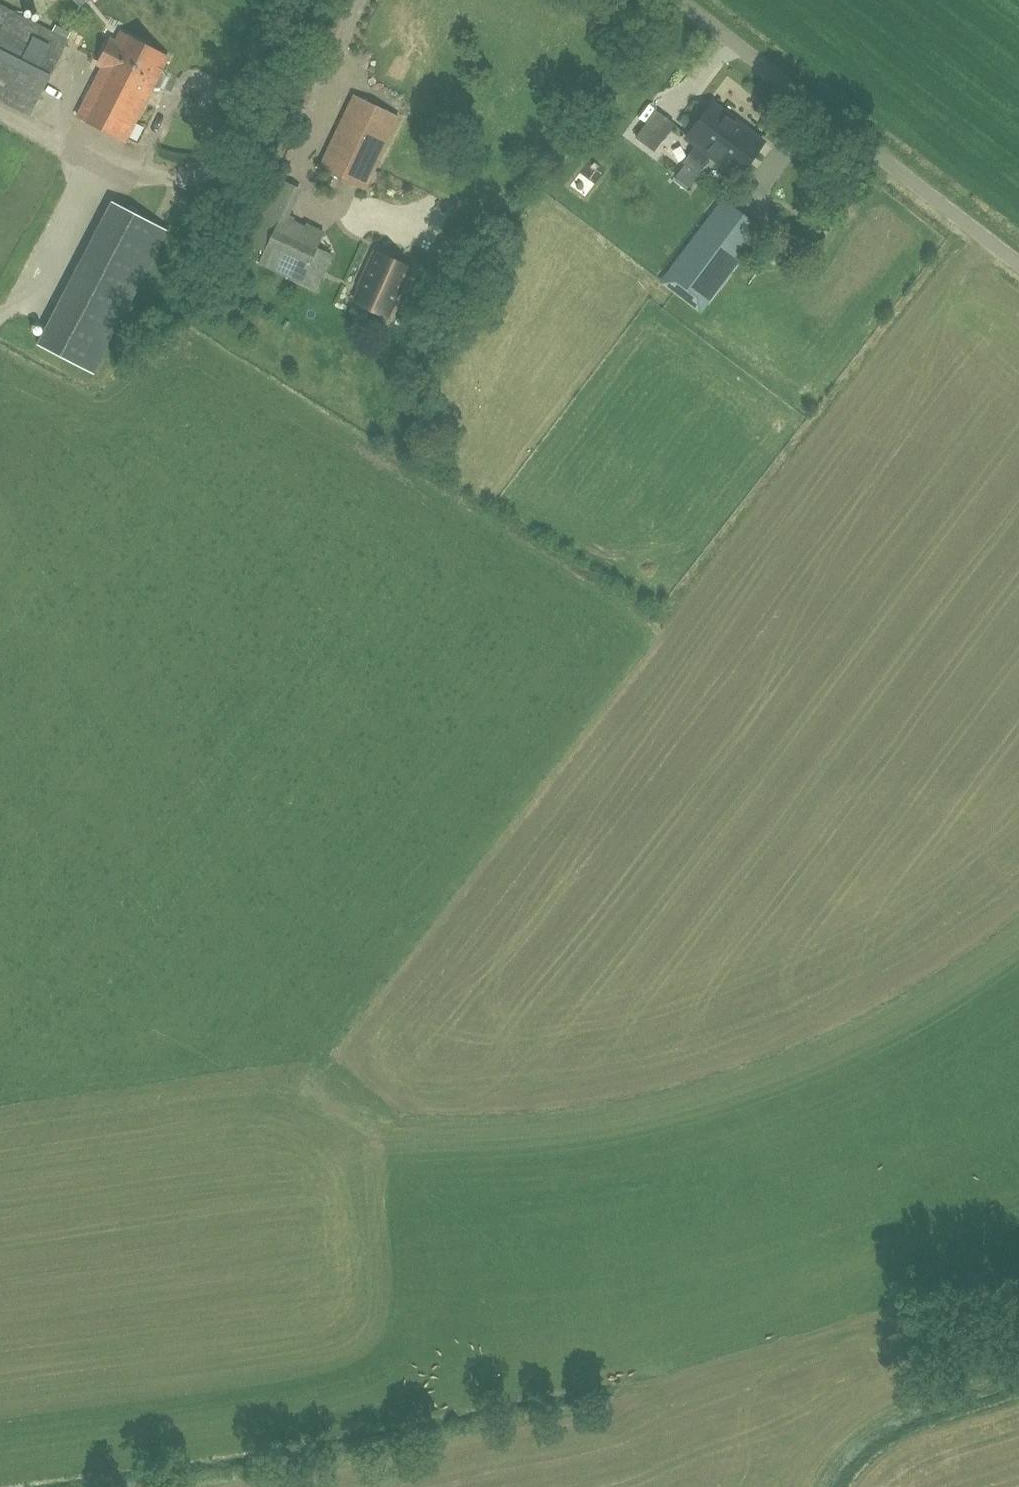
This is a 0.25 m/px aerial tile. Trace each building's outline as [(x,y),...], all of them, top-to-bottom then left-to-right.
[(0,4),(0,97),(31,113),(68,38),(0,4)] [(103,65),(78,114),(127,139),(153,88),(161,88),(167,76),(162,70),(169,57),(120,32),(115,41),(111,39),(98,63),(103,65)] [(398,117),(354,96),(320,168),(363,189),(398,117)] [(686,137),(712,156),(738,175),(764,140),(713,102),(686,137)] [(662,223),(648,241),(677,263),(667,275),(705,304),(761,230),(724,201),(711,217),(683,196),(662,223)] [(102,220),(157,248),(167,230),(112,202),(102,220)] [(317,247),(323,234),(281,213),(258,264),(314,291),(332,254),(317,247)] [(365,291),(359,303),(390,317),(411,269),(373,252),(357,288),(365,291)]
